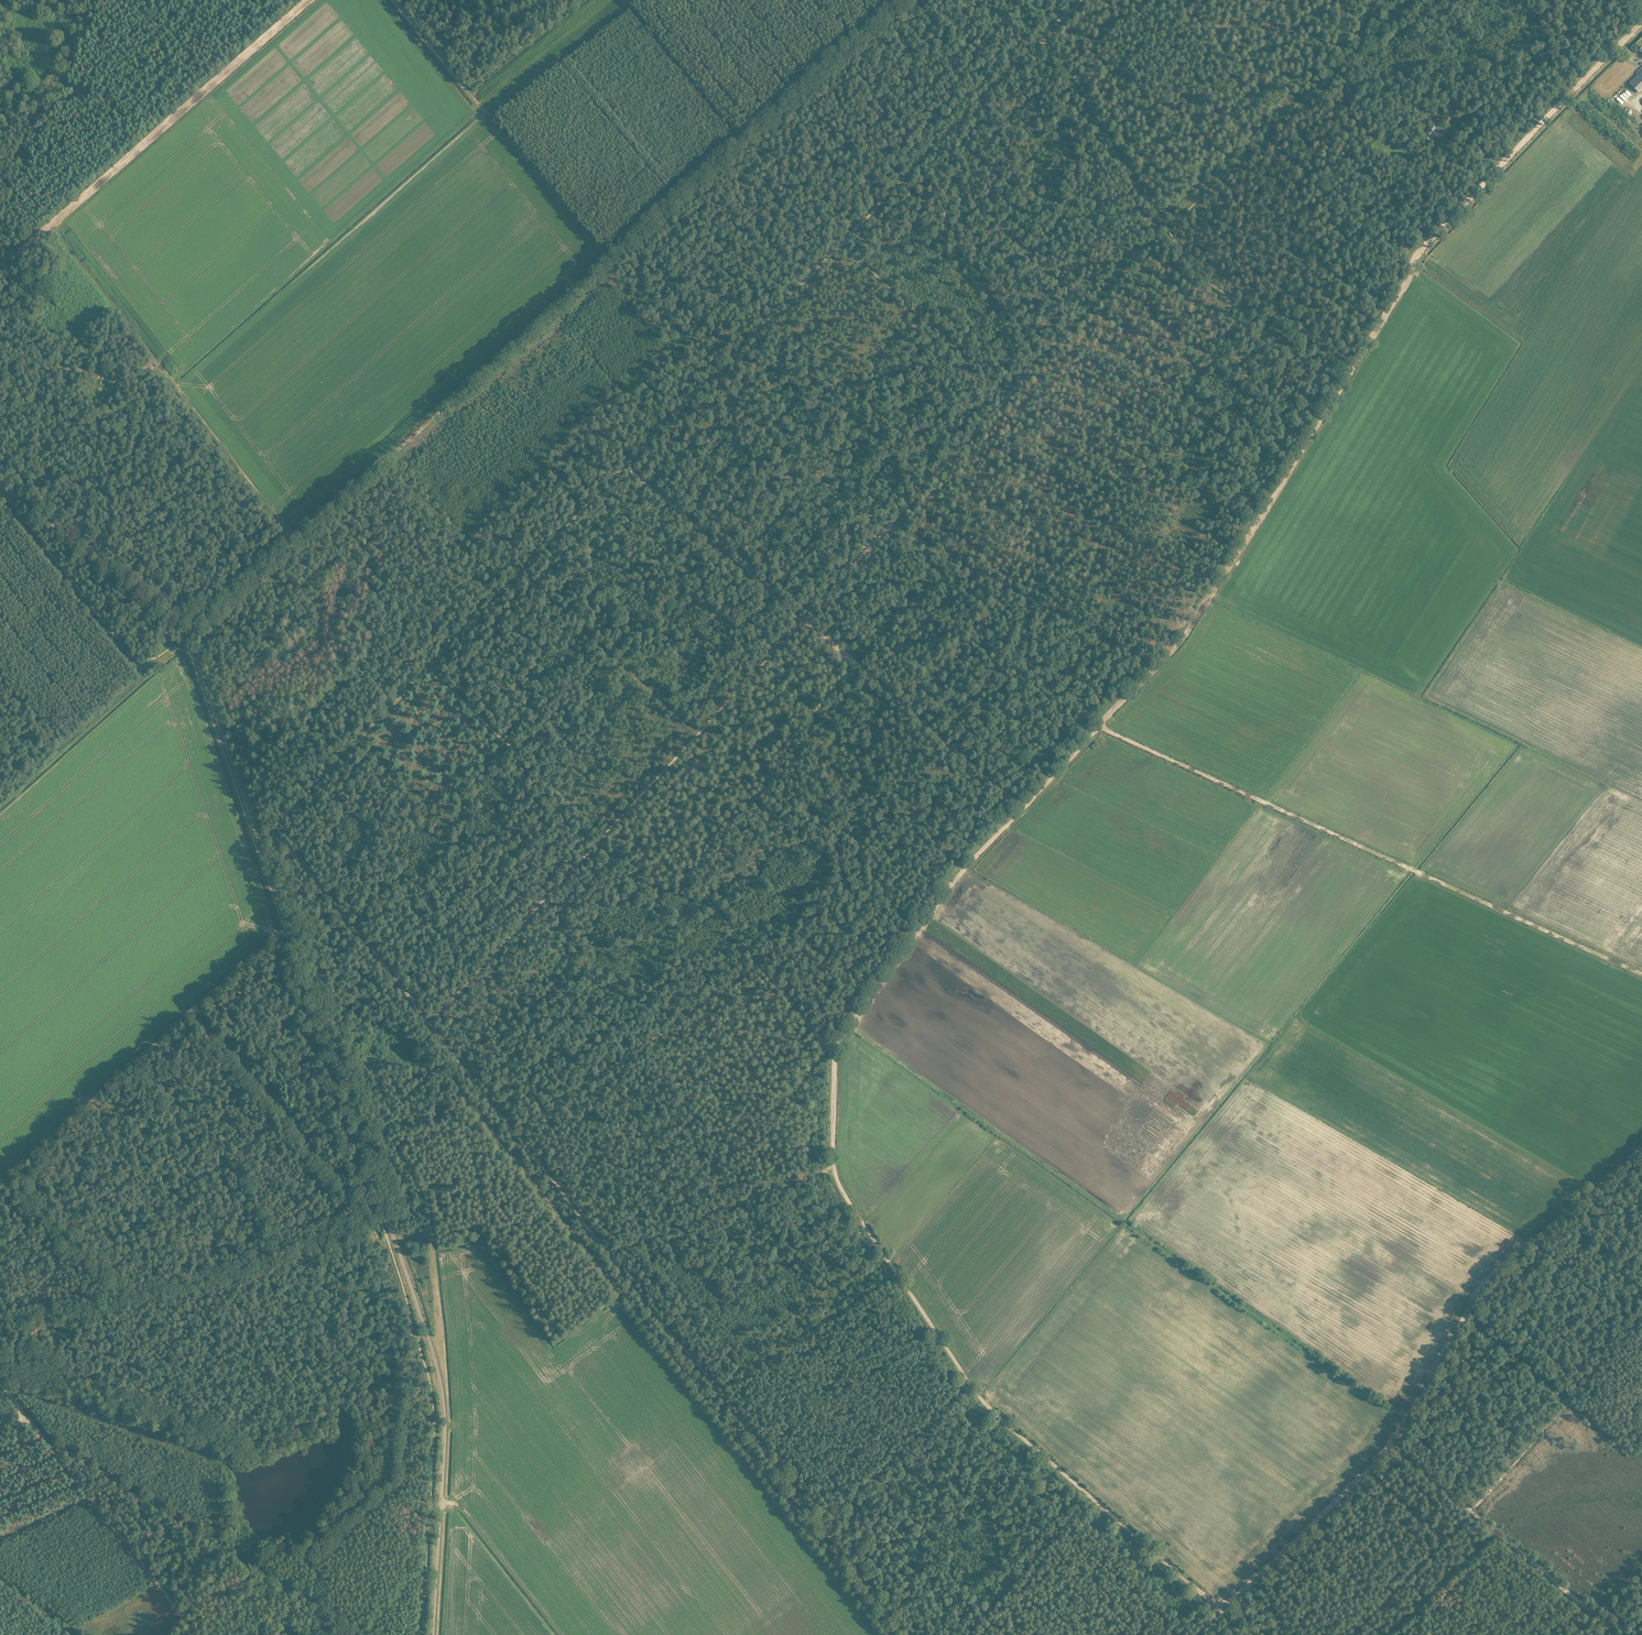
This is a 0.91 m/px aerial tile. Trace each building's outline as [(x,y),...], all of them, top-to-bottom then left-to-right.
[(1633,87),(1639,93),(1641,90),(1641,71),(1629,83),(1633,87)] [(1433,121),(1424,138),(1429,140),(1435,129),(1448,136),(1450,131),(1433,121)]
